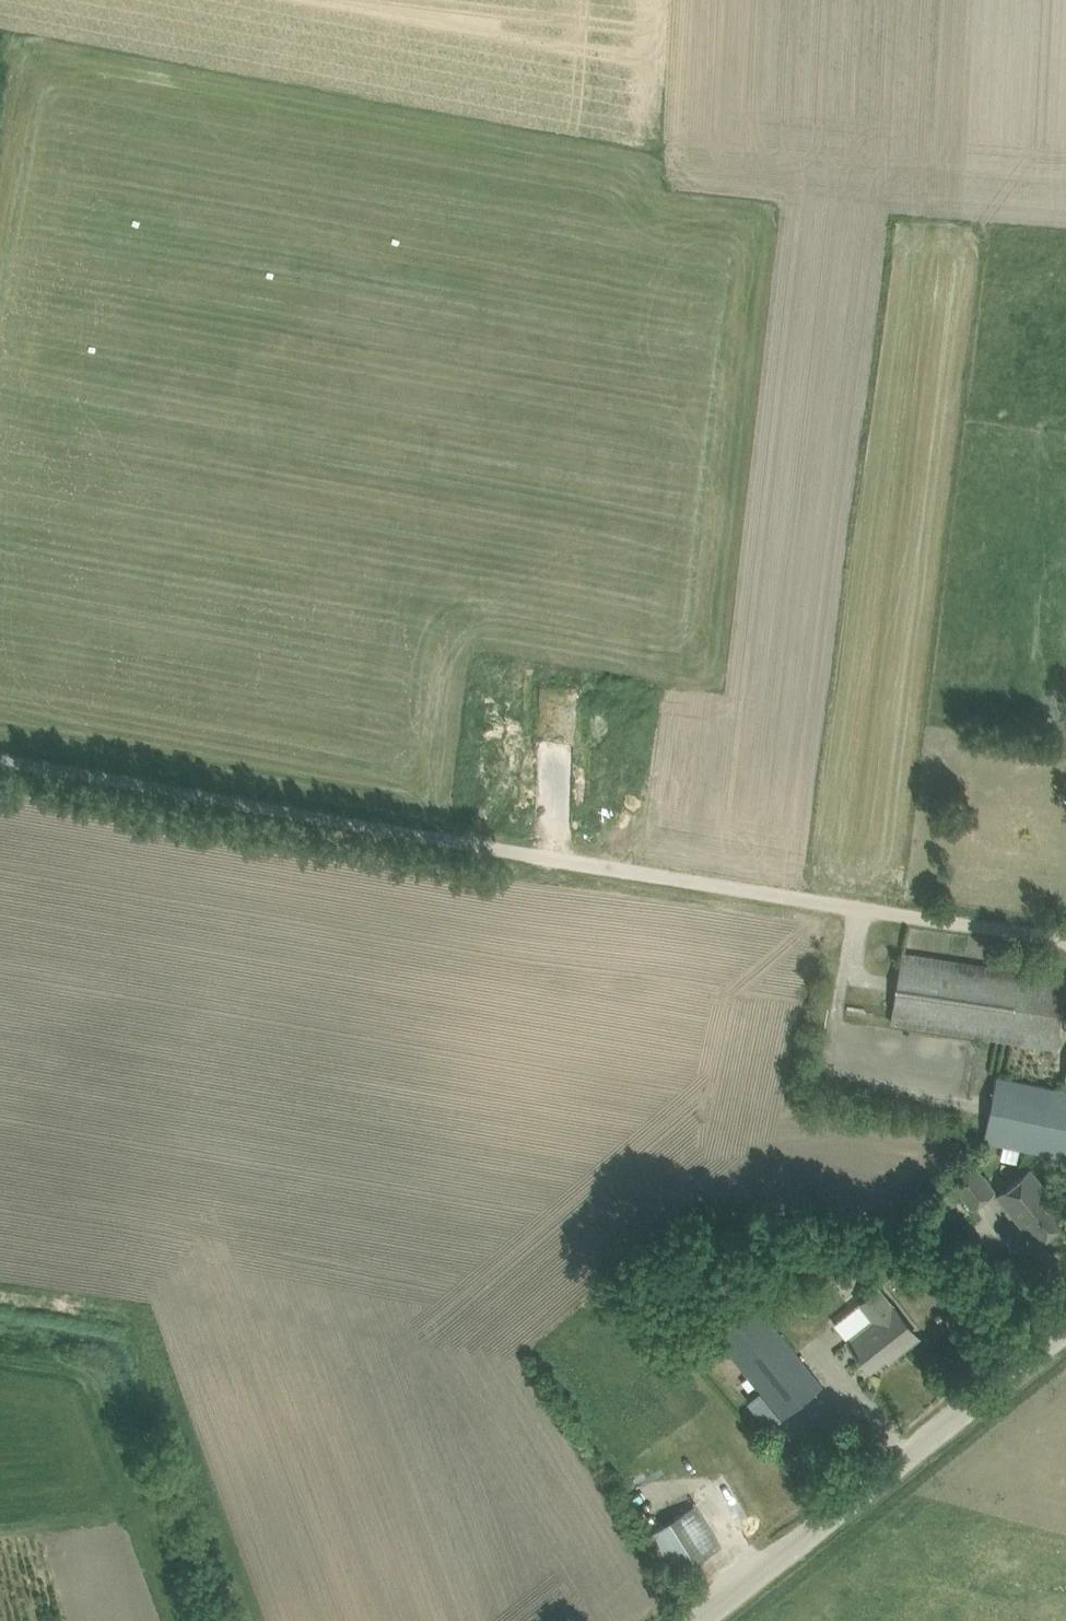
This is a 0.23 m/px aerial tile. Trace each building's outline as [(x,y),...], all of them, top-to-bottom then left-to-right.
[(1064,1000),(1065,985),(1065,978),(901,952),(890,1020),(1057,1046),(1064,1000)] [(998,1077),(984,1139),(1065,1157),(1065,1092),(998,1077)] [(970,1206),(994,1187),(973,1162),(951,1181),(970,1206)] [(1054,1199),(1029,1167),(996,1193),(1035,1242),(1065,1218),(1065,1214),(1054,1199)] [(872,1318),(846,1339),(869,1368),(884,1356),(887,1360),(917,1336),(877,1286),(859,1301),(872,1318)] [(802,1360),(793,1347),(792,1346),(753,1297),(711,1330),(780,1417),(821,1385),(802,1360)] [(695,1504),(643,1536),(669,1578),(721,1545),(695,1504)]
